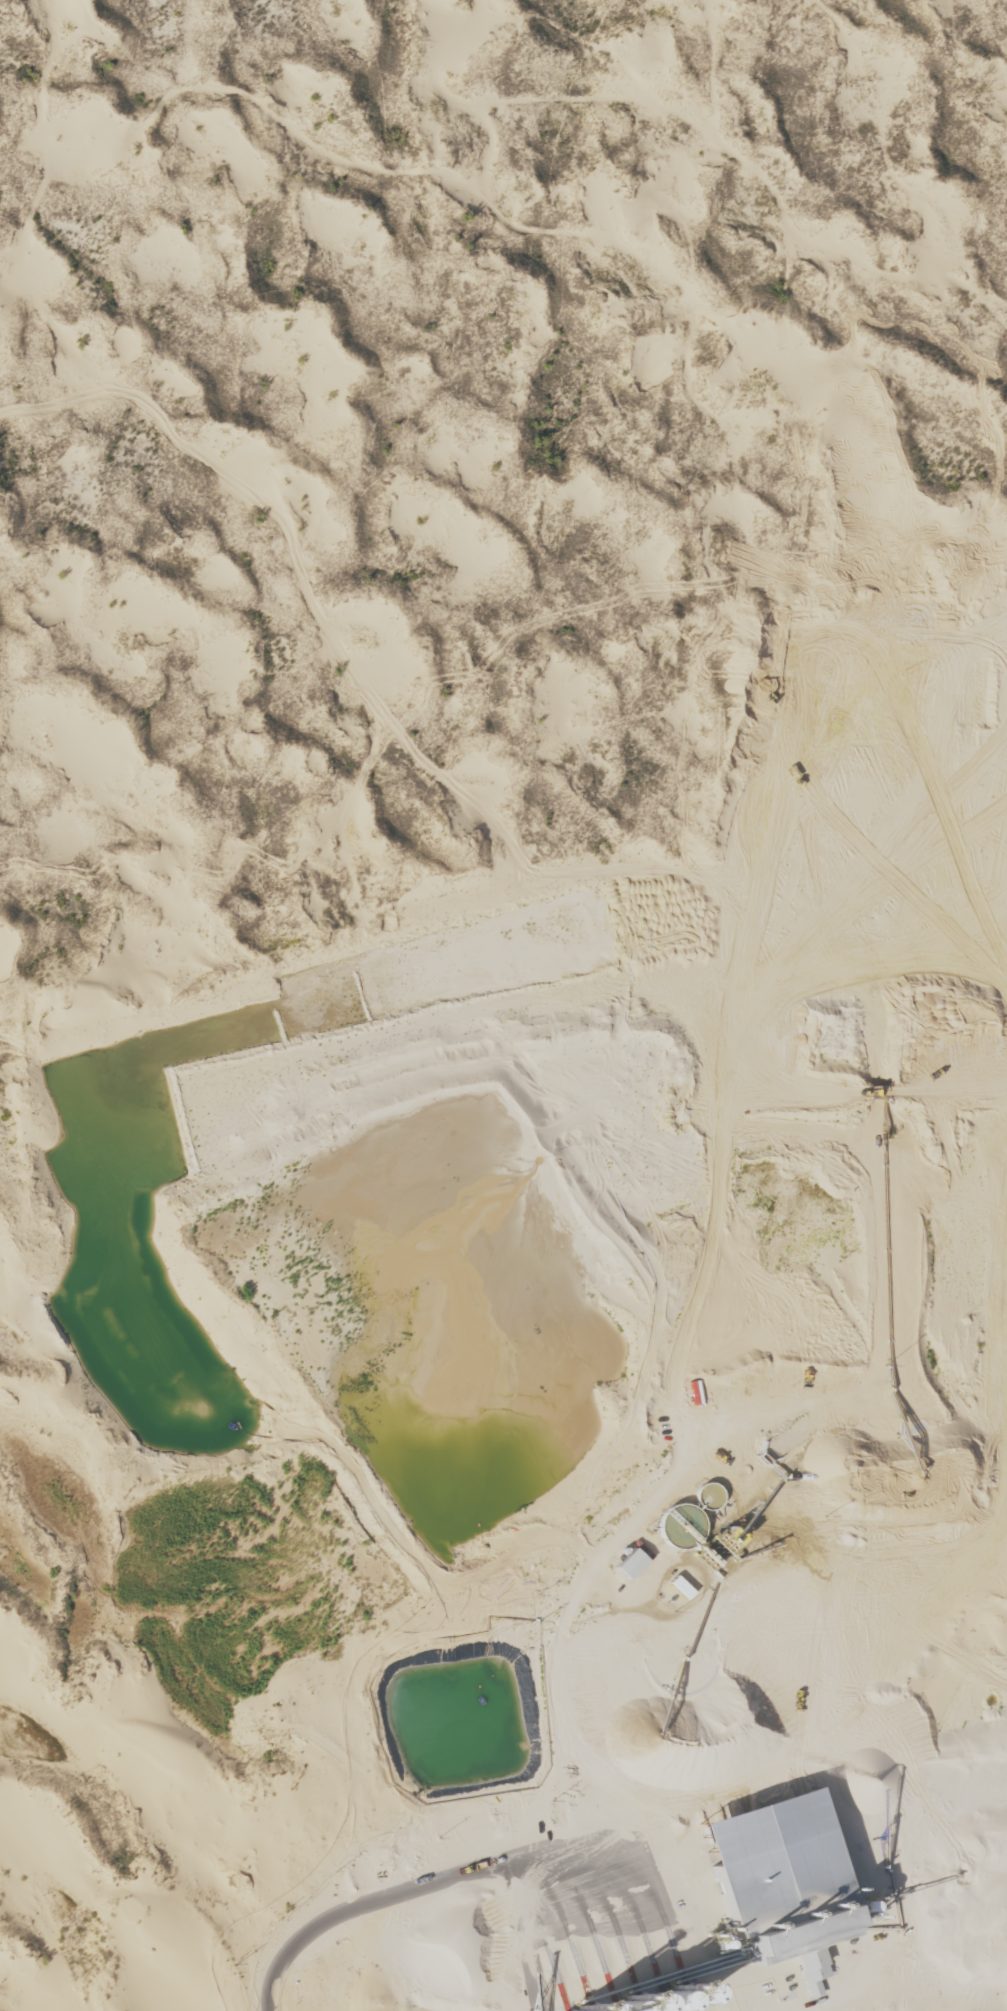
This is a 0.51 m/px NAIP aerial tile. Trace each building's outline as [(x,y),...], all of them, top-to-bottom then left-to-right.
[(647,1561),(633,1548),(615,1568),(628,1580),(647,1561)] [(809,1999),(823,1995),(819,1980),(830,1977),(821,1944),(806,1949),(807,1955),(798,1958),(809,1999)]
